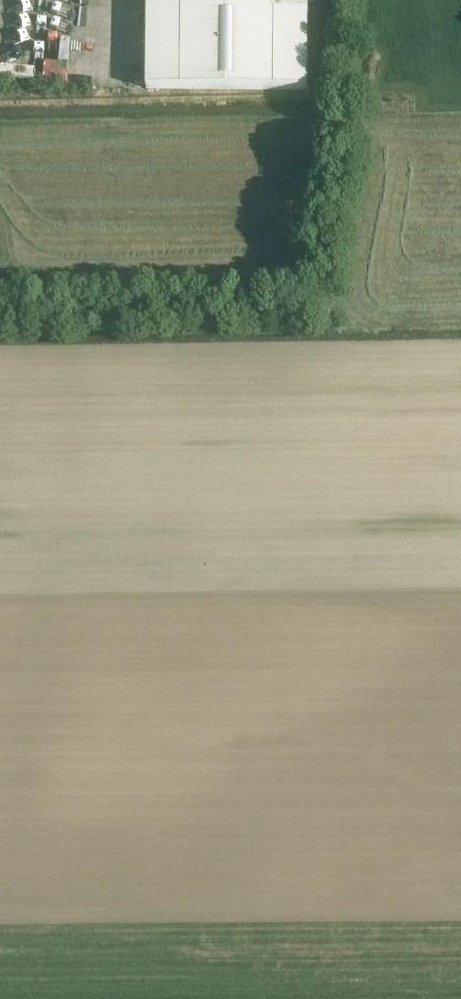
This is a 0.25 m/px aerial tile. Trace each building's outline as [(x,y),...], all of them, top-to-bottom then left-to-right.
[(309,9),(146,8),(145,91),(307,91),(309,9)]
